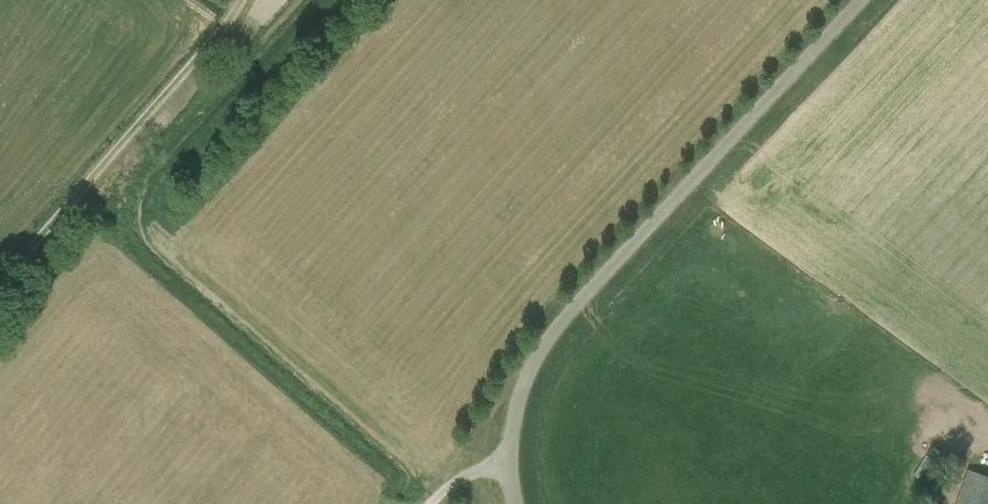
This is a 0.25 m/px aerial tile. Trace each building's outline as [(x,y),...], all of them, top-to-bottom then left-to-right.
[(967,470),(955,503),(987,503),(987,477),(967,470)]
